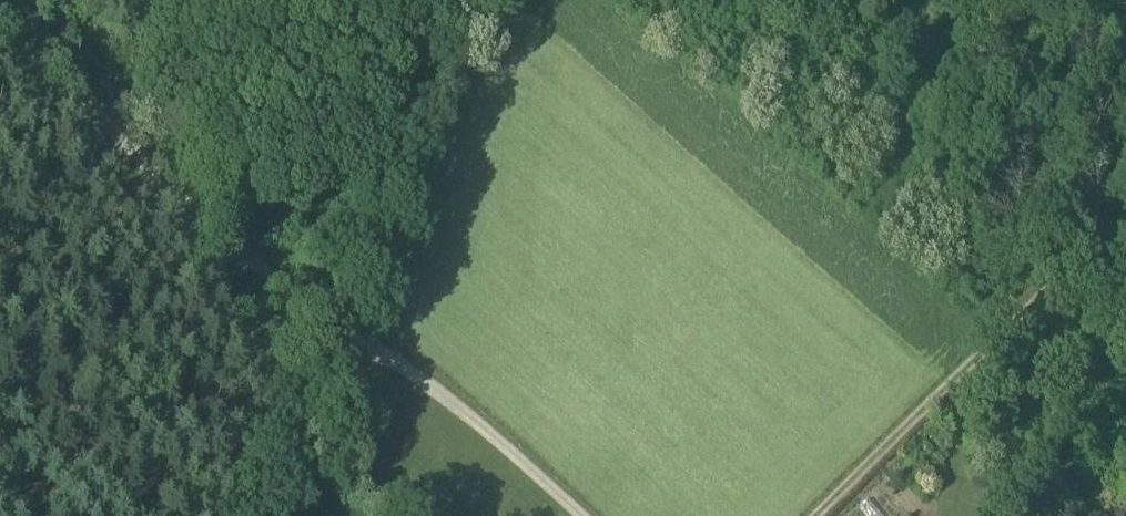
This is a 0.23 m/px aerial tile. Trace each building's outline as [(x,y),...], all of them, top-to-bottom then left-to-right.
[(1005,13),(1024,0),(995,0),(1005,13)]
